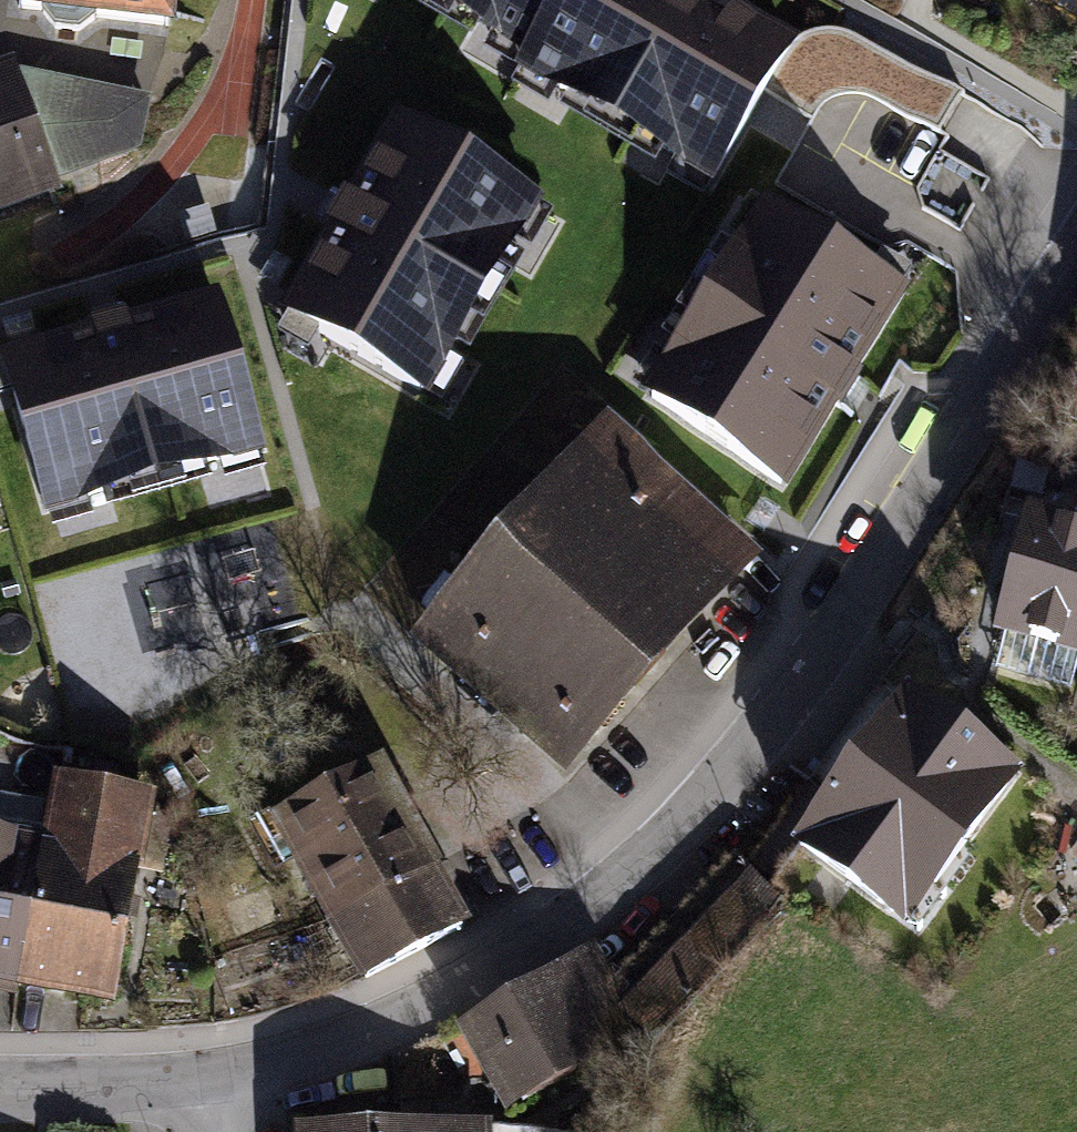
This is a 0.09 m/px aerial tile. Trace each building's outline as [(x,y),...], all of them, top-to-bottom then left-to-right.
[(6,18),(171,38),(175,0),(8,0),(6,18)] [(530,56),(563,0),(433,0),(530,56)] [(714,183),(792,50),(708,1),(709,0),(563,0),(530,56),(521,71),(714,183)] [(57,199),(51,184),(140,151),(149,99),(19,69),(11,72),(9,65),(0,68),(0,221),(57,199)] [(948,168),(948,107),(806,107),(806,168),(948,168)] [(289,322),(422,398),(531,207),(399,131),(352,213),(346,210),(332,234),(338,237),(289,322)] [(769,216),(651,402),(780,484),(831,404),(838,408),(855,382),(848,378),(899,298),(769,216)] [(4,367),(46,514),(258,454),(217,307),(124,333),(122,324),(93,332),(96,341),(4,367)] [(447,624),(583,743),(745,559),(609,440),(447,624)] [(1031,523),(1002,631),(1076,651),(1076,535),(1031,523)] [(1015,777),(908,699),(799,847),(892,916),(947,842),(960,852),(1015,777)] [(255,829),(312,936),(414,882),(357,775),(255,829)] [(45,785),(35,835),(20,917),(4,1001),(104,1019),(143,803),(45,785)] [(20,917),(35,835),(0,829),(0,913),(20,917)] [(485,844),(414,882),(312,936),(346,999),(519,907),(485,844)] [(737,861),(610,989),(651,1030),(779,902),(737,861)] [(20,917),(0,913),(0,1001),(4,1001),(20,917)] [(590,956),(462,1035),(511,1114),(638,1035),(610,989),(590,956)]
